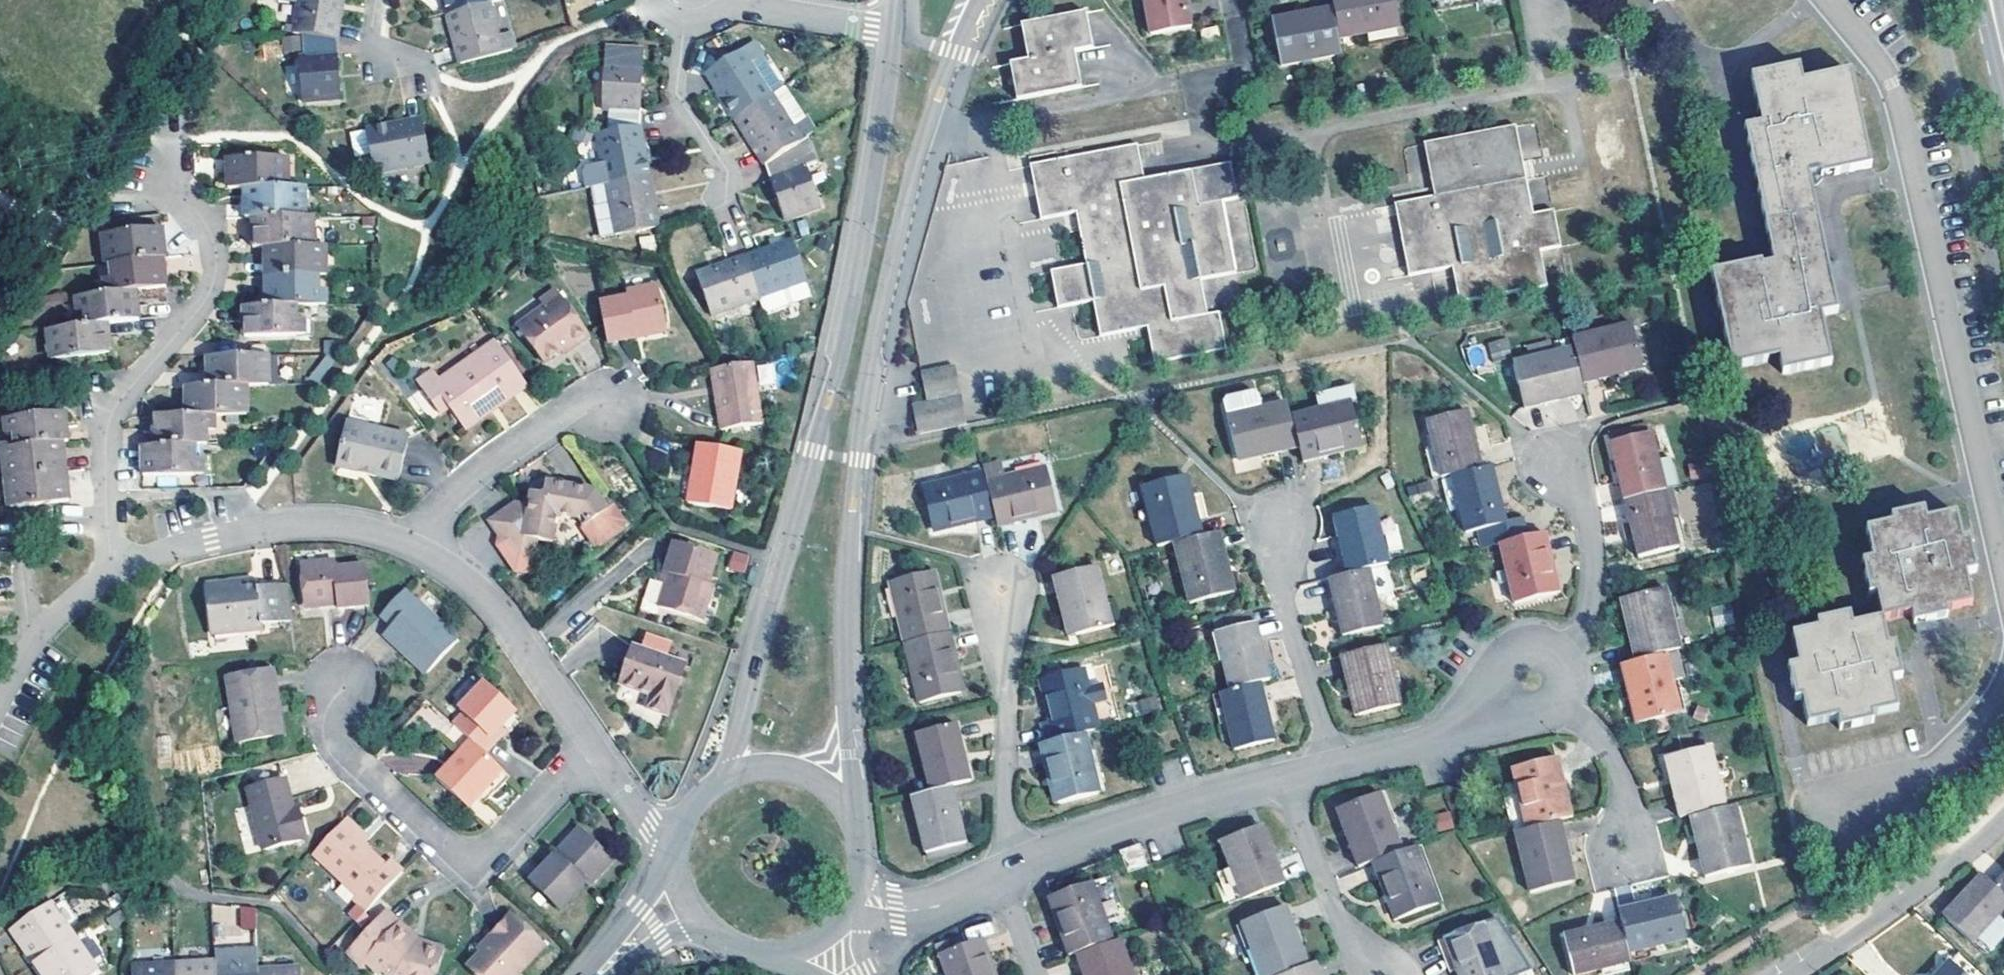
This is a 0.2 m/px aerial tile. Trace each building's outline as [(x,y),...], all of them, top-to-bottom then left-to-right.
[(343,0),(300,0),(295,31),(305,32),(337,38),(336,37),(342,6),(343,0)] [(448,13),(490,1),(496,0),(445,0),(448,13)] [(1186,0),(1144,0),(1151,35),(1191,28),(1186,1),(1186,0)] [(1339,39),(1367,34),(1400,27),(1395,0),(1331,0),(1339,39)] [(1439,9),(1479,1),(1478,0),(1437,0),(1439,9)] [(490,1),(448,13),(462,62),(509,51),(516,48),(512,32),(499,36),(490,1)] [(1341,55),(1331,8),(1297,15),(1297,18),(1293,19),(1272,23),(1281,66),(1341,55)] [(1093,47),(1086,12),(1022,25),(1028,59),(1010,64),(1017,99),(1081,87),(1075,51),(1093,47)] [(1406,26),(1400,27),(1367,34),(1370,48),(1409,40),(1406,26)] [(340,76),(337,38),(305,32),(308,56),(300,56),(304,100),(341,97),(340,76)] [(642,124),(645,48),(611,46),(610,63),(605,62),(603,108),(610,108),(609,130),(642,124)] [(721,48),(709,57),(715,66),(727,57),(721,48)] [(742,50),(707,73),(724,100),(736,118),(772,96),(742,50)] [(1745,130),(1766,227),(1816,216),(1808,177),(1813,176),(1820,174),(1821,178),(1871,167),(1850,73),(1803,84),(1799,68),(1751,78),(1761,126),(1745,130)] [(772,96),(736,118),(748,136),(766,164),(802,141),(794,128),(772,96)] [(389,124),(367,128),(376,171),(431,160),(422,117),(389,124)] [(801,123),(794,128),(802,141),(809,136),(801,123)] [(598,132),(603,160),(589,162),(584,167),(587,187),(592,185),(650,176),(647,158),(642,124),(609,130),(598,132)] [(1561,247),(1554,210),(1533,215),(1516,125),(1424,143),(1434,197),(1394,205),(1408,276),(1451,268),(1459,303),(1547,286),(1540,251),(1561,247)] [(593,143),(596,132),(581,126),(577,136),(593,143)] [(363,129),(351,131),(354,154),(367,153),(363,129)] [(823,208),(808,168),(819,163),(810,135),(809,136),(802,141),(766,164),(779,199),(787,221),(823,208)] [(1137,144),(1114,148),(1117,167),(1140,162),(1137,144)] [(1117,167),(1114,148),(1030,165),(1041,219),(1075,212),(1085,264),(1050,272),(1058,308),(1093,301),(1100,337),(1148,327),(1154,363),(1227,349),(1219,313),(1207,315),(1201,280),(1235,273),(1222,202),(1237,199),(1230,163),(1144,180),(1140,162),(1117,167)] [(245,187),(279,186),(279,157),(226,158),(226,187),(245,187)] [(279,157),(279,186),(287,186),(287,157),(279,157)] [(650,176),(592,185),(601,236),(659,225),(653,193),(650,176)] [(245,216),(253,216),(298,216),(298,186),(287,186),(279,186),(245,187),(245,205),(245,216)] [(266,246),(306,245),(306,215),(298,216),(253,216),(254,232),(254,247),(266,246)] [(306,215),(306,245),(314,246),(313,215),(306,215)] [(1827,266),(1816,216),(1766,227),(1774,265),(1762,268),(1761,265),(1712,275),(1732,369),(1780,359),(1783,375),(1831,365),(1820,317),(1837,313),(1827,266)] [(111,232),(114,262),(164,256),(166,256),(163,227),(111,232)] [(114,262),(111,232),(103,233),(106,262),(112,262),(114,262)] [(772,248),(781,245),(778,236),(769,239),(772,248)] [(746,258),(760,298),(765,312),(811,297),(807,282),(808,282),(794,240),(781,245),(772,248),(746,258)] [(266,261),(267,276),(319,275),(318,245),(314,246),(306,245),(266,246),(266,261)] [(318,245),(319,275),(326,275),(326,245),(318,245)] [(137,289),(167,286),(165,272),(164,256),(114,262),(112,262),(114,275),(115,291),(137,289)] [(711,316),(760,298),(746,258),(697,275),(711,316)] [(106,276),(107,292),(115,291),(114,275),(106,276)] [(267,306),(296,305),(319,305),(319,290),(319,275),(267,276),(267,292),(267,306)] [(600,302),(607,343),(636,337),(634,329),(667,324),(661,295),(654,285),(627,290),(628,297),(600,302)] [(107,322),(140,318),(138,303),(137,289),(115,291),(107,292),(84,294),(86,309),(87,324),(107,322)] [(588,337),(555,291),(541,302),(545,309),(518,329),(544,364),(560,352),(570,344),(573,348),(588,337)] [(84,294),(76,295),(78,309),(86,309),(84,294)] [(267,306),(244,306),(245,329),(245,335),(297,335),(297,319),(296,305),(267,306)] [(297,319),(297,335),(305,335),(306,320),(297,319)] [(55,327),(58,358),(110,352),(107,322),(87,324),(55,327)] [(634,329),(636,337),(668,331),(667,324),(634,329)] [(1631,325),(1572,340),(1583,384),(1617,376),(1616,372),(1620,371),(1641,366),(1631,325)] [(55,327),(47,328),(50,359),(58,358),(55,327)] [(1487,341),(1490,359),(1510,355),(1507,338),(1487,341)] [(465,432),(527,388),(496,343),(439,383),(432,372),(416,384),(440,416),(449,409),(465,432)] [(562,356),(573,348),(570,344),(560,352),(562,356)] [(1557,398),(1582,392),(1572,350),(1513,365),(1524,409),(1557,401),(1557,398)] [(268,354),(260,355),(260,385),(268,384),(268,354)] [(208,385),(238,384),(246,385),(260,385),(260,355),(208,356),(208,367),(208,385)] [(754,362),(711,369),(722,430),(763,423),(754,362)] [(917,404),(922,433),(967,425),(955,370),(925,376),(931,401),(917,404)] [(186,416),(207,415),(216,415),(238,414),(238,384),(208,385),(186,385),(186,416)] [(238,414),(247,415),(246,385),(238,384),(238,414)] [(1315,396),(1318,411),(1351,402),(1355,401),(1352,387),(1315,396)] [(1224,407),(1227,418),(1259,410),(1257,398),(1251,393),(1227,400),(1224,407)] [(1351,402),(1318,411),(1291,417),(1302,463),(1338,454),(1338,452),(1361,445),(1351,402)] [(1263,457),(1297,449),(1286,404),(1259,410),(1227,418),(1237,460),(1262,454),(1263,457)] [(16,446),(63,441),(68,440),(65,411),(13,416),(14,432),(16,446)] [(1431,481),(1481,468),(1474,438),(1467,412),(1427,422),(1434,452),(1424,454),(1431,481)] [(154,445),(195,445),(207,444),(207,430),(207,415),(186,416),(154,416),(154,445)] [(207,415),(207,430),(216,429),(216,415),(207,415)] [(13,416),(5,417),(7,432),(14,432),(13,416)] [(377,471),(375,477),(398,483),(409,439),(348,424),(337,468),(358,473),(360,466),(377,471)] [(1609,437),(1625,501),(1677,487),(1671,459),(1658,463),(1650,434),(1648,435),(1646,427),(1609,437)] [(14,475),(66,470),(64,451),(63,441),(16,446),(11,446),(14,475)] [(742,451),(701,444),(694,479),(689,501),(731,510),(742,451)] [(154,445),(143,445),(143,476),(196,475),(195,459),(195,445),(154,445)] [(4,447),(6,476),(14,475),(11,446),(4,447)] [(195,459),(196,475),(204,475),(204,459),(195,459)] [(997,464),(982,467),(986,481),(987,481),(1001,478),(997,464)] [(358,473),(375,477),(377,471),(360,466),(358,473)] [(1046,467),(1001,478),(987,481),(998,527),(1031,519),(1031,516),(1035,516),(1056,510),(1046,467)] [(1500,502),(1491,468),(1451,478),(1452,480),(1442,482),(1448,507),(1458,505),(1466,534),(1476,531),(1486,529),(1490,547),(1499,545),(1524,539),(1519,517),(1505,521),(1500,502)] [(17,505),(70,500),(68,486),(66,470),(14,475),(17,505)] [(993,518),(983,473),(923,487),(933,529),(953,525),(958,524),(958,527),(993,518)] [(6,476),(9,506),(15,506),(17,505),(14,475),(6,476)] [(1157,547),(1202,536),(1193,500),(1190,501),(1184,477),(1142,488),(1157,547)] [(529,496),(556,524),(557,517),(560,514),(579,517),(585,527),(584,528),(596,546),(603,547),(626,532),(627,524),(614,506),(608,510),(596,491),(547,481),(528,494),(529,496)] [(1407,486),(1409,499),(1431,494),(1428,481),(1407,486)] [(1707,482),(1689,491),(1699,509),(1717,499),(1707,482)] [(1678,548),(1669,513),(1678,511),(1673,491),(1625,503),(1630,524),(1622,526),(1626,541),(1634,540),(1638,558),(1678,548)] [(556,524),(529,496),(528,505),(516,503),(511,506),(490,521),(504,541),(498,545),(516,571),(533,574),(537,554),(536,554),(539,539),(553,542),(556,524)] [(1348,574),(1387,564),(1374,508),(1334,518),(1340,540),(1348,574)] [(1976,574),(1968,540),(1962,541),(1956,515),(1926,522),(1924,512),(1890,519),(1892,525),(1866,532),(1873,562),(1862,564),(1870,597),(1876,596),(1882,621),(1912,615),(1915,626),(1928,623),(1947,618),(1945,612),(1972,605),(1966,576),(1976,574)] [(1476,531),(1481,549),(1490,547),(1486,529),(1476,531)] [(1229,570),(1220,534),(1174,545),(1190,606),(1233,595),(1228,574),(1227,571),(1229,570)] [(1553,569),(1544,534),(1524,539),(1499,545),(1514,606),(1557,596),(1551,574),(1550,570),(1553,569)] [(672,583),(669,582),(662,605),(704,618),(714,584),(709,583),(718,554),(675,540),(665,571),(675,574),(672,583)] [(745,573),(747,554),(730,551),(728,571),(745,573)] [(338,599),(338,605),(338,607),(371,603),(366,563),(337,566),(336,559),(302,562),(306,602),(338,599)] [(1112,627),(1097,567),(1055,578),(1063,611),(1071,609),(1077,636),(1112,627)] [(1386,567),(1369,571),(1377,601),(1393,596),(1386,567)] [(665,571),(662,580),(669,582),(672,583),(675,574),(665,571)] [(1377,601),(1369,571),(1329,580),(1337,612),(1343,638),(1383,628),(1377,601)] [(905,642),(950,631),(941,595),(938,596),(937,593),(931,572),(891,582),(905,642)] [(260,584),(253,579),(241,580),(242,588),(210,592),(213,633),(264,629),(263,622),(292,619),(289,584),(259,587),(260,584)] [(242,588),(241,580),(209,584),(210,592),(242,588)] [(392,625),(390,627),(405,641),(409,646),(403,652),(425,673),(458,638),(418,600),(417,601),(405,590),(382,614),(392,625)] [(1680,650),(1665,590),(1624,601),(1629,621),(1630,626),(1627,626),(1636,661),(1680,650)] [(307,608),(338,605),(338,599),(306,602),(307,608)] [(1711,605),(1713,626),(1727,625),(1726,604),(1711,605)] [(1069,638),(1077,636),(1071,609),(1063,611),(1069,638)] [(1230,690),(1269,680),(1261,648),(1255,624),(1253,625),(1250,610),(1212,619),(1216,633),(1230,690)] [(1808,727),(1838,721),(1840,730),(1873,723),(1872,717),(1898,711),(1891,682),(1902,678),(1899,667),(1895,645),(1888,647),(1882,621),(1851,628),(1849,617),(1817,625),(1818,631),(1792,638),(1799,667),(1788,670),(1795,703),(1802,701),(1808,727)] [(384,634),(403,652),(409,646),(405,641),(390,627),(384,634)] [(959,669),(951,633),(905,644),(920,704),(961,694),(956,674),(955,670),(959,669)] [(648,707),(668,715),(686,664),(634,646),(621,684),(652,696),(648,707)] [(1386,647),(1341,658),(1350,693),(1353,692),(1353,696),(1359,717),(1400,707),(1386,647)] [(1680,714),(1666,656),(1622,666),(1631,701),(1633,701),(1634,704),(1640,725),(1680,714)] [(272,701),(279,700),(274,669),(227,676),(238,742),(278,735),(274,710),(272,701)] [(1045,707),(1049,722),(1042,725),(1046,742),(1100,728),(1093,704),(1106,701),(1101,684),(1089,687),(1084,669),(1042,681),(1047,701),(1049,706),(1045,707)] [(500,732),(504,728),(518,712),(487,683),(460,710),(465,714),(454,724),(470,739),(487,755),(498,743),(494,738),(500,732)] [(1220,694),(1228,724),(1234,752),(1274,742),(1266,710),(1260,685),(1220,694)] [(1228,724),(1220,694),(1212,696),(1220,726),(1228,724)] [(285,734),(279,700),(272,701),(274,710),(278,735),(285,734)] [(1118,717),(1120,723),(1127,722),(1125,715),(1118,717)] [(916,735),(930,790),(971,781),(956,724),(916,735)] [(494,738),(498,743),(508,732),(504,728),(500,732),(494,738)] [(1100,794),(1085,734),(1040,745),(1049,782),(1051,781),(1052,784),(1058,805),(1100,794)] [(487,755),(470,739),(436,775),(468,805),(502,769),(487,755)] [(1679,819),(1724,809),(1711,749),(1669,759),(1674,785),(1672,785),(1679,819)] [(1513,771),(1520,801),(1527,829),(1567,819),(1563,799),(1562,795),(1565,794),(1557,760),(1513,771)] [(309,839),(303,818),(297,819),(294,809),(287,780),(248,790),(264,851),(309,839)] [(911,797),(926,854),(966,844),(959,814),(952,787),(911,797)] [(1358,868),(1401,852),(1380,794),(1340,810),(1347,830),(1348,833),(1347,835),(1358,868)] [(1527,829),(1520,801),(1505,804),(1512,833),(1527,830),(1527,829)] [(297,819),(303,818),(300,807),(294,809),(297,819)] [(1749,868),(1734,809),(1693,819),(1698,839),(1699,844),(1697,844),(1705,879),(1749,868)] [(1438,831),(1454,827),(1449,810),(1433,814),(1438,831)] [(387,864),(365,843),(354,833),(359,827),(348,816),(315,852),(358,893),(354,897),(367,909),(405,869),(393,858),(387,864)] [(1568,861),(1560,824),(1515,834),(1530,895),(1571,884),(1566,861),(1568,861)] [(354,833),(365,843),(370,837),(359,827),(354,833)] [(563,856),(586,832),(581,827),(558,852),(563,856)] [(1265,856),(1272,853),(1262,827),(1255,829),(1262,850),(1265,856)] [(1262,850),(1255,829),(1221,842),(1243,901),(1285,885),(1272,853),(1265,856),(1262,850)] [(615,859),(586,832),(563,856),(558,852),(532,879),(562,908),(587,881),(591,884),(615,859)] [(966,844),(926,854),(928,860),(967,850),(966,844)] [(1441,896),(1422,844),(1416,847),(1417,848),(1435,898),(1441,896)] [(1122,854),(1141,847),(1141,846),(1115,855),(1122,875),(1129,873),(1122,854)] [(1129,873),(1148,867),(1141,847),(1122,854),(1129,873)] [(1435,898),(1417,848),(1374,865),(1386,899),(1390,897),(1391,901),(1398,921),(1438,907),(1435,898)] [(1956,903),(1961,909),(1949,921),(1973,943),(2003,910),(2003,895),(2001,892),(1995,887),(1982,875),(1956,903)] [(1995,887),(2001,892),(2003,888),(2003,877),(1995,887)] [(1112,942),(1092,884),(1052,898),(1060,921),(1061,924),(1058,925),(1069,957),(1112,942)] [(1620,914),(1629,953),(1684,940),(1675,900),(1620,914)] [(74,937),(50,902),(12,928),(23,944),(36,963),(74,937)] [(1961,909),(1956,903),(1944,916),(1949,921),(1961,909)] [(255,929),(254,906),(213,907),(213,921),(240,921),(240,929),(255,929)] [(1242,925),(1261,974),(1284,974),(1304,967),(1297,946),(1295,941),(1297,940),(1285,907),(1242,925)] [(413,934),(387,910),(349,952),(362,966),(367,961),(379,973),(383,969),(389,974),(435,974),(443,949),(425,942),(423,948),(419,947),(414,945),(409,939),(413,934)] [(483,952),(473,962),(474,970),(479,974),(517,974),(545,946),(512,914),(489,938),(492,942),(487,947),(483,952)] [(1620,924),(1563,938),(1572,974),(1582,974),(1630,964),(1620,924)] [(1252,974),(1261,974),(1242,925),(1234,929),(1252,974)] [(1457,973),(1465,970),(1467,974),(1505,974),(1500,961),(1486,925),(1444,941),(1457,973)] [(423,948),(425,942),(417,939),(413,934),(409,939),(414,945),(419,947),(423,948)] [(74,937),(36,963),(44,974),(94,974),(98,973),(74,937)] [(479,948),(483,952),(487,947),(492,942),(489,938),(479,948)] [(992,973),(994,972),(982,938),(952,950),(940,955),(947,974),(992,974),(992,973)] [(952,950),(948,940),(936,945),(940,955),(952,950)] [(1120,941),(1077,956),(1083,974),(1132,974),(1120,941)] [(1500,961),(1505,974),(1513,974),(1507,958),(1500,961)] [(217,973),(260,971),(260,961),(216,963),(217,973)] [(1937,974),(1964,974),(1950,961),(1937,974)] [(175,974),(217,974),(217,973),(216,963),(175,965),(175,974)] [(175,965),(132,967),(133,974),(175,974),(175,965)] [(1315,965),(1289,974),(1319,974),(1315,965)]
